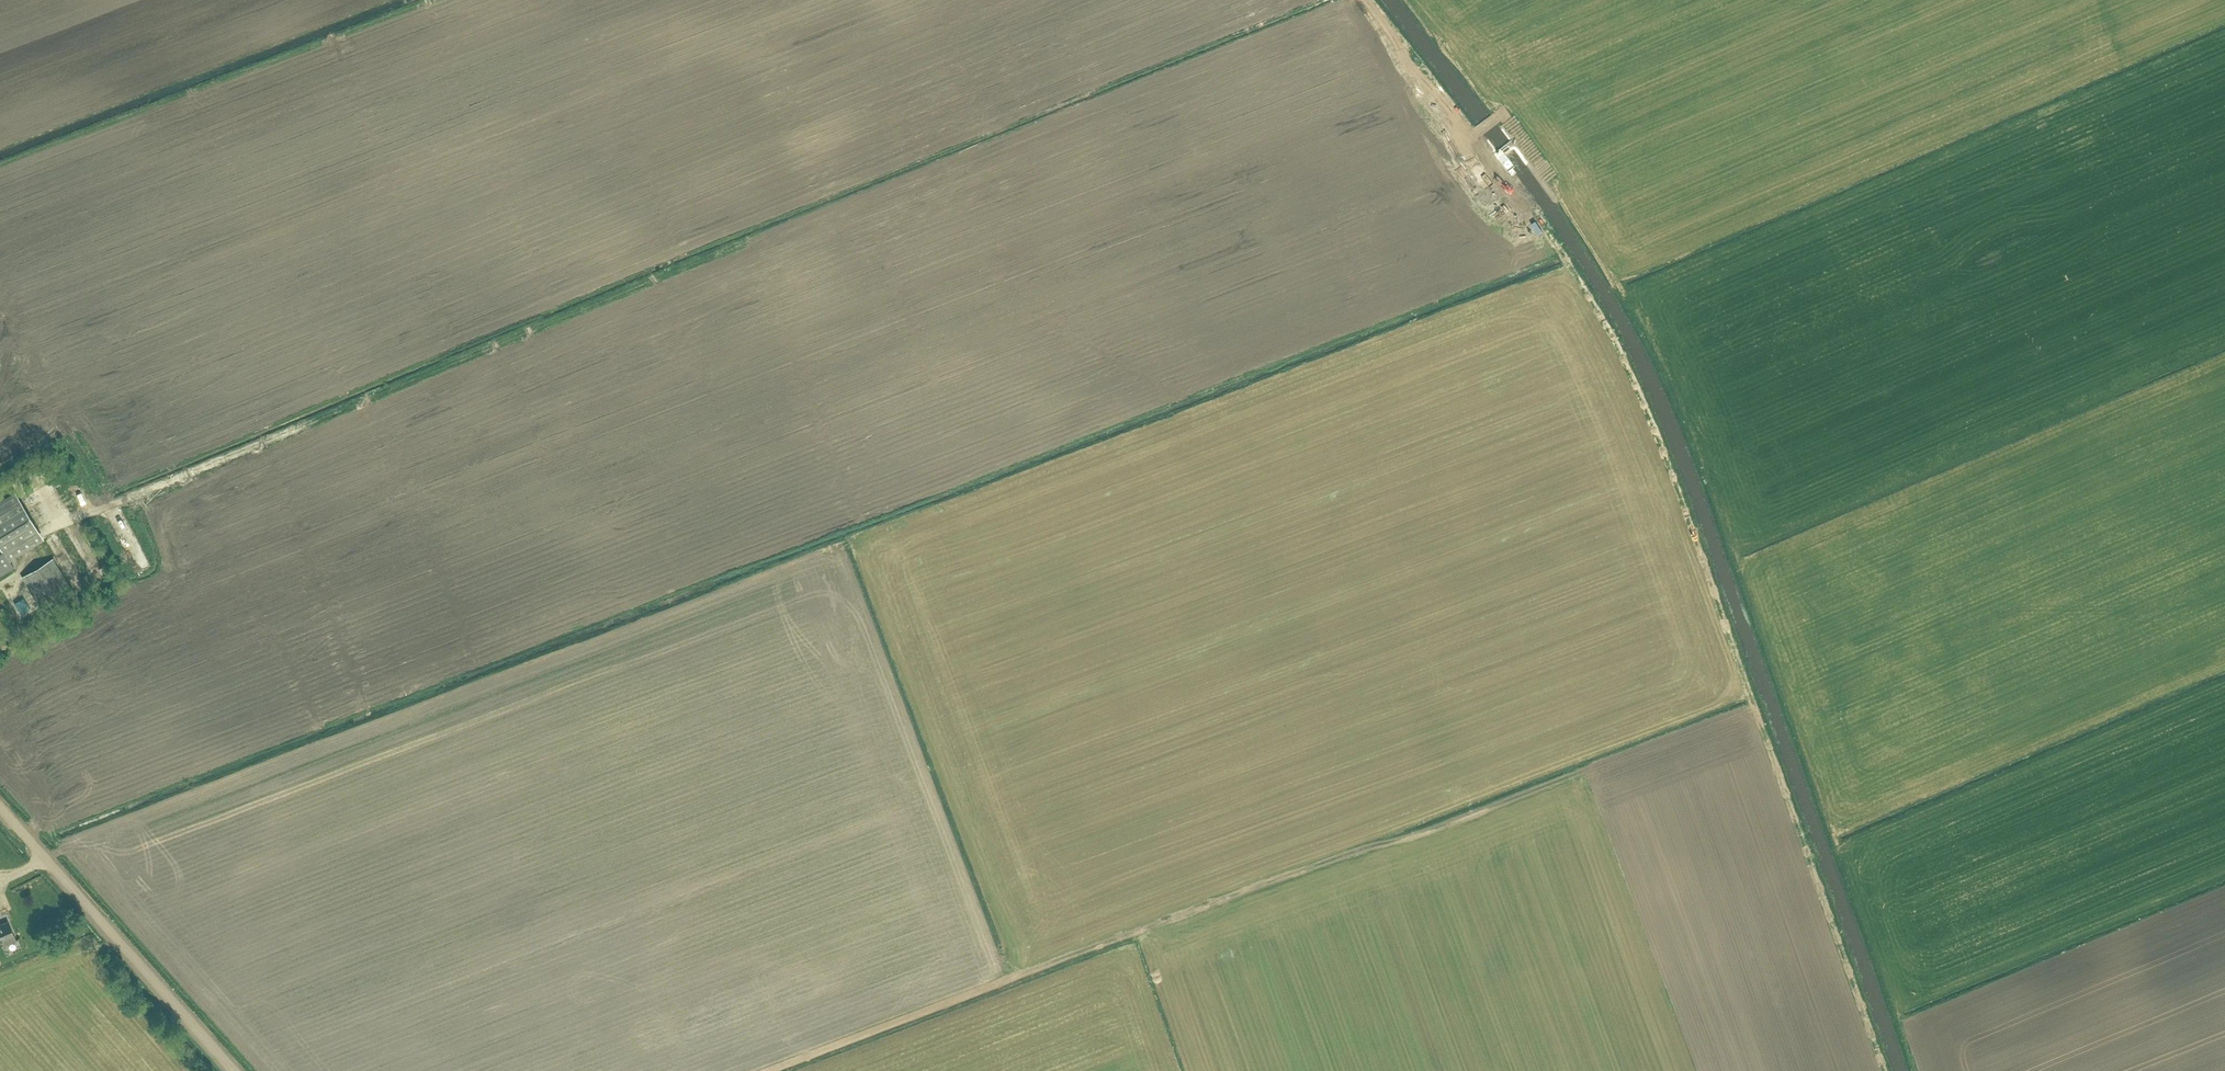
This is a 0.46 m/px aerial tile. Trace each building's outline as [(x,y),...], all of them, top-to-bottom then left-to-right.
[(15,491),(0,500),(0,575),(14,567),(9,559),(43,538),(15,491)] [(125,537),(118,520),(113,522),(121,539),(125,537)] [(55,547),(64,564),(60,566),(72,587),(87,579),(67,541),(55,547)] [(49,548),(37,549),(38,559),(50,557),(49,548)] [(71,588),(53,558),(22,577),(40,607),(71,588)] [(16,588),(8,592),(16,607),(24,603),(16,588)] [(3,941),(4,945),(16,940),(8,921),(0,924),(0,942),(3,941)]
